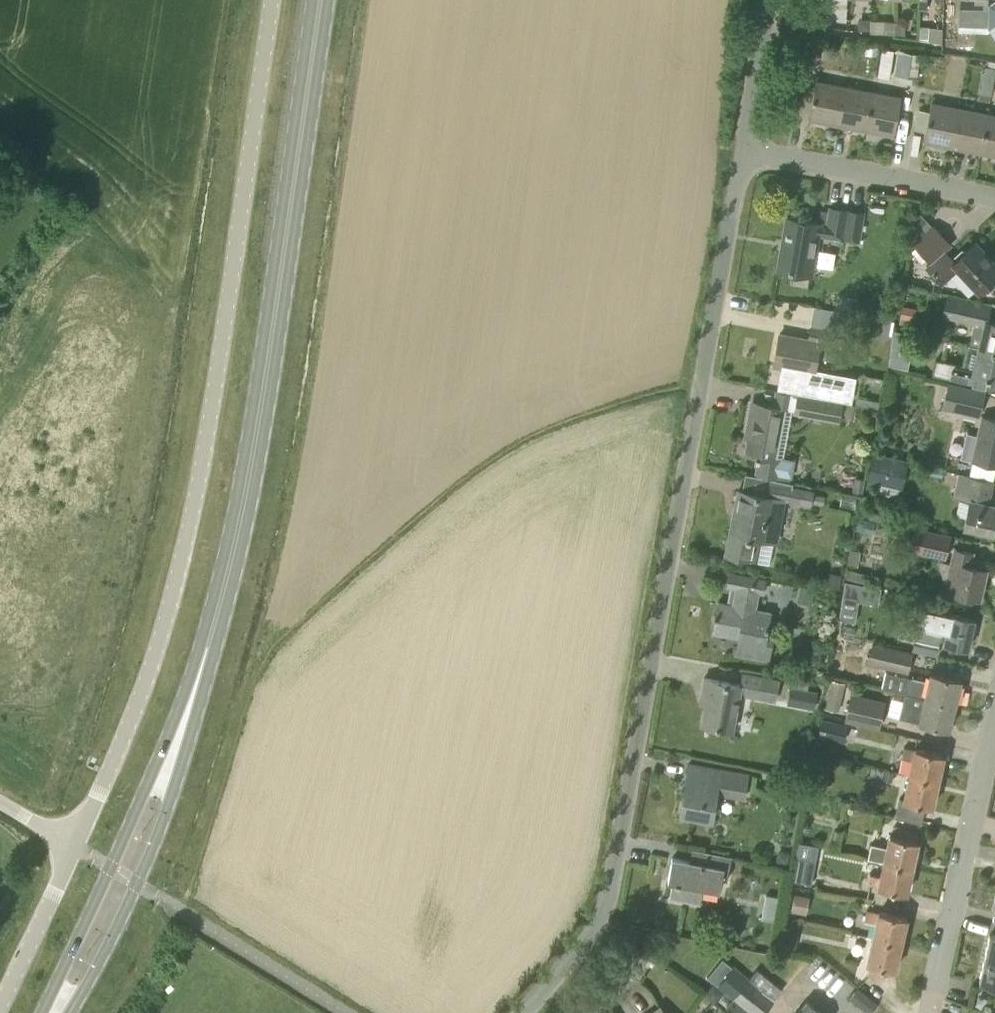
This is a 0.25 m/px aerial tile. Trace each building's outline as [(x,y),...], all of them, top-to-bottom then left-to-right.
[(960,9),(987,10),(988,0),(960,0),(960,9)] [(869,30),(869,18),(858,18),(857,30),(869,30)] [(894,34),(894,21),(885,20),(884,33),(894,34)] [(894,21),(894,34),(904,34),(905,22),(894,21)] [(942,43),(942,28),(929,26),(919,26),(919,40),(942,43)] [(878,55),(879,46),(865,45),(865,54),(878,55)] [(884,45),(880,72),(893,73),(896,46),(884,45)] [(899,75),(917,78),(921,54),(903,51),(899,75)] [(960,89),(965,57),(953,55),(949,87),(960,89)] [(837,124),(844,85),(816,80),(808,118),(837,124)] [(982,82),(980,92),(990,94),(992,84),(982,82)] [(865,129),(873,91),(844,85),(837,124),(865,129)] [(873,91),(865,129),(894,135),(901,96),(873,91)] [(952,146),(960,107),(931,102),(923,141),(952,146)] [(980,152),(988,113),(960,107),(952,146),(980,152)] [(980,152),(994,155),(994,114),(988,113),(980,152)] [(858,241),(863,213),(830,207),(827,223),(786,217),(778,268),(811,274),(818,235),(858,241)] [(945,250),(951,244),(932,224),(931,225),(921,236),(912,245),(930,263),(944,249),(945,250)] [(975,242),(965,251),(964,249),(961,249),(951,259),(946,253),(929,269),(942,282),(957,267),(978,291),(981,288),(984,291),(988,292),(994,285),(994,264),(975,242)] [(994,350),(994,321),(988,320),(992,304),(946,294),(941,317),(973,324),(969,344),(994,350)] [(913,307),(902,305),(900,317),(910,320),(913,307)] [(838,311),(826,309),(824,320),(836,322),(838,311)] [(831,343),(833,330),(811,326),(809,338),(779,333),(774,365),(813,372),(819,340),(831,343)] [(969,344),(969,345),(967,344),(963,365),(936,359),(934,373),(973,382),(972,386),(985,388),(987,376),(994,378),(994,350),(969,344)] [(979,417),(985,390),(948,381),(941,408),(979,417)] [(839,422),(842,403),(790,393),(787,409),(794,410),(793,413),(839,422)] [(879,400),(865,398),(864,406),(878,409),(879,400)] [(776,457),(785,408),(754,402),(747,439),(748,439),(745,452),(758,455),(755,472),(777,477),(780,458),(776,457)] [(962,457),(994,465),(994,418),(982,415),(978,435),(967,433),(962,457)] [(873,451),(866,480),(901,487),(907,459),(873,451)] [(796,473),(801,457),(784,452),(780,469),(796,473)] [(994,521),(994,505),(987,503),(992,481),(959,474),(954,497),(969,500),(963,526),(993,532),(994,521)] [(864,480),(853,478),(850,492),(862,494),(864,480)] [(791,487),(766,482),(763,494),(738,489),(734,508),(739,509),(734,533),(730,532),(725,554),(749,559),(748,560),(757,561),(761,539),(776,542),(784,500),(811,505),(814,489),(792,485),(791,487)] [(892,523),(893,516),(871,511),(869,518),(892,523)] [(945,558),(950,534),(910,525),(905,550),(945,558)] [(979,598),(986,568),(970,566),(973,552),(954,547),(945,591),(979,598)] [(847,568),(845,578),(865,583),(868,573),(847,568)] [(763,592),(765,579),(729,572),(727,585),(736,586),(732,604),(718,601),(712,631),(739,636),(735,654),(768,660),(773,635),(766,633),(770,611),(755,608),(758,591),(763,592)] [(877,607),(881,590),(844,584),(838,622),(854,626),(858,604),(877,607)] [(798,588),(795,604),(811,607),(814,591),(798,588)] [(968,647),(974,618),(951,613),(952,610),(917,601),(912,624),(918,625),(912,650),(935,656),(939,639),(944,641),(944,642),(968,647)] [(908,673),(913,652),(872,642),(867,663),(908,673)] [(904,692),(955,703),(960,678),(930,671),(928,681),(885,671),(882,687),(904,692)] [(733,730),(740,694),(775,700),(779,679),(742,672),(740,683),(704,677),(700,695),(706,696),(701,724),(733,730)] [(839,711),(845,682),(831,679),(824,708),(839,711)] [(790,686),(787,704),(814,709),(817,691),(790,686)] [(878,728),(885,700),(851,692),(844,720),(878,728)] [(949,728),(955,703),(904,692),(899,717),(919,721),(949,728)] [(843,742),(848,724),(821,717),(816,734),(843,742)] [(909,773),(938,780),(944,753),(915,747),(914,749),(903,746),(900,757),(912,759),(909,773)] [(744,797),(748,773),(720,768),(688,762),(679,813),(712,819),(716,792),(744,797)] [(894,772),(885,770),(883,779),(892,781),(894,772)] [(921,823),(925,805),(932,806),(938,780),(909,773),(903,798),(898,797),(894,817),(921,823)] [(918,840),(917,840),(919,831),(894,825),(892,834),(889,834),(886,846),(871,843),(868,858),(883,861),(883,860),(913,867),(918,840)] [(784,851),(777,856),(775,862),(787,864),(790,852),(784,851)] [(704,863),(671,857),(667,879),(672,880),(669,896),(700,902),(703,885),(720,888),(722,875),(726,876),(729,856),(706,852),(704,863)] [(811,884),(815,860),(796,857),(792,880),(811,884)] [(907,893),(913,867),(883,860),(883,861),(880,874),(869,872),(867,883),(877,885),(877,887),(907,893)] [(803,913),(806,896),(794,893),(790,911),(803,913)] [(778,899),(765,897),(761,921),(774,923),(778,899)] [(872,936),(901,943),(907,916),(878,910),(878,912),(866,910),(864,920),(876,923),(872,936)] [(800,926),(783,923),(779,948),(794,951),(800,926)] [(984,957),(994,960),(994,934),(989,933),(989,934),(984,957)] [(895,969),(901,943),(872,936),(867,963),(870,964),(867,974),(880,977),(883,966),(895,969)] [(625,973),(643,950),(634,943),(617,965),(625,973)] [(984,957),(979,981),(994,985),(994,960),(984,957)] [(783,990),(756,968),(749,978),(733,965),(716,986),(733,999),(726,1008),(732,1012),(764,1012),(783,990)] [(858,989),(849,1001),(865,1012),(871,1012),(879,1004),(858,989)] [(806,1000),(796,1012),(823,1012),(806,1000)]
